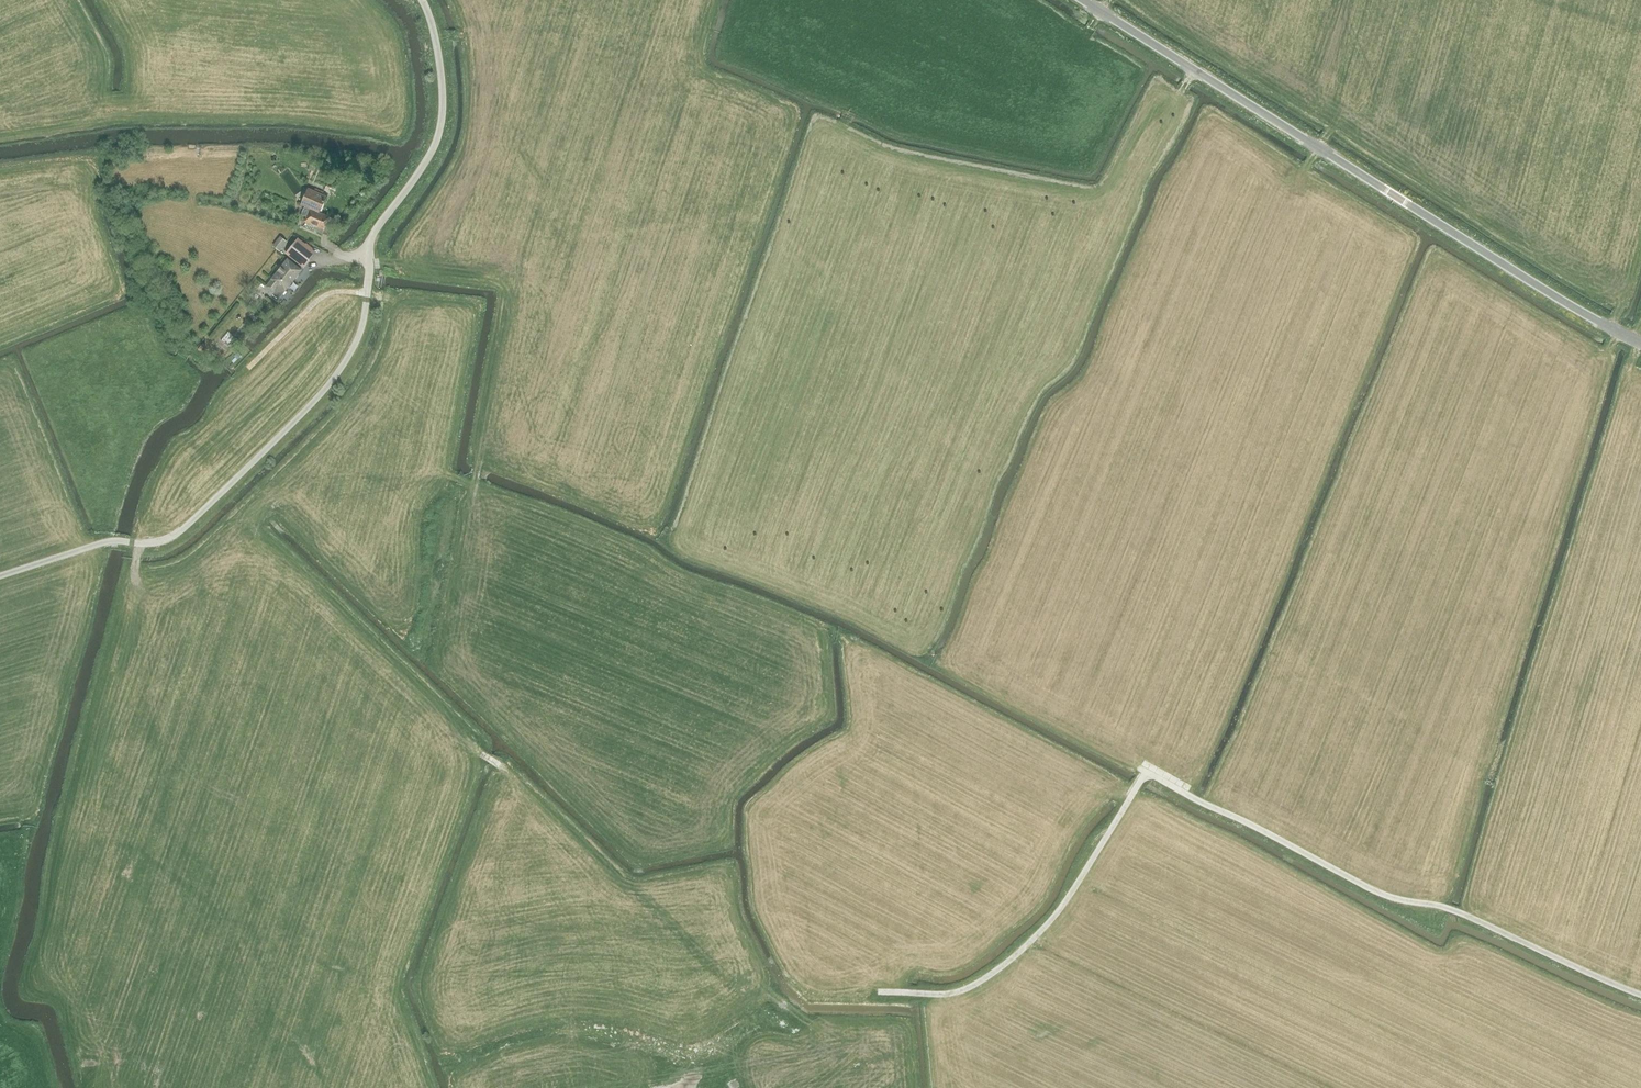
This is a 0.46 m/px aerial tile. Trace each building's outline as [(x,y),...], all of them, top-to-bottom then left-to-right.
[(316,163),(311,161),(308,169),(314,170),(316,163)] [(307,188),(300,204),(305,206),(301,214),(307,216),(305,221),(306,221),(304,225),(312,228),(322,233),(328,235),(335,220),(329,218),(330,217),(320,212),(327,196),(307,188)] [(287,241),(280,236),(273,245),(279,250),(287,241)] [(316,253),(298,238),(287,253),(304,267),(316,253)] [(301,269),(287,258),(265,286),(279,297),(301,269)]
